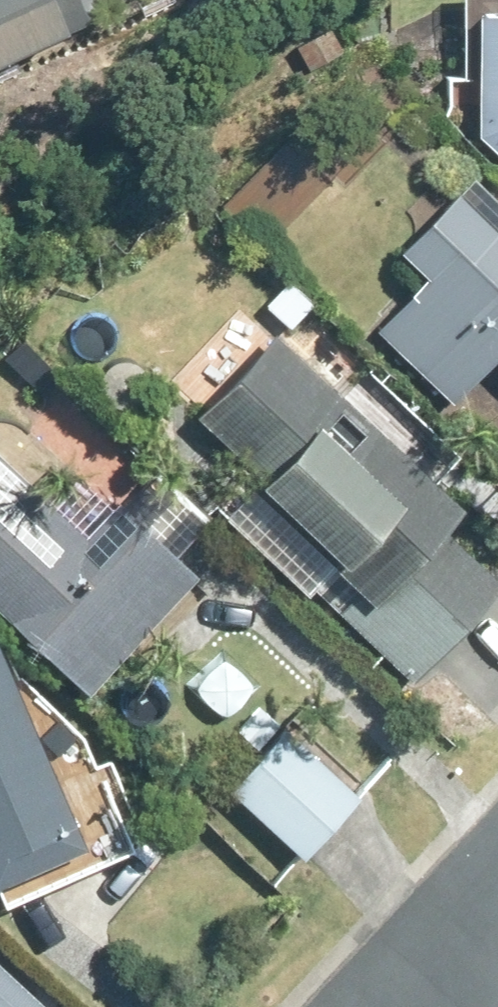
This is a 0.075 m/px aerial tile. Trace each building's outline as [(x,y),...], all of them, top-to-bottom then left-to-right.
[(103,14),(97,0),(0,0),(0,63),(103,14)] [(497,154),(497,0),(458,0),(460,78),(477,78),(478,134),(497,154)] [(497,362),(497,232),(455,192),(398,251),(439,291),(388,343),(451,405),(495,360),(497,362)] [(290,282),(266,305),(286,326),(310,303),(290,282)] [(77,325),(44,359),(66,380),(98,347),(77,325)] [(224,519),(306,594),(312,587),(415,681),(497,591),(497,580),(440,527),(460,506),(274,336),(198,418),(263,477),(224,519)] [(86,693),(194,575),(172,555),(207,516),(153,467),(86,540),(0,460),(0,613),(86,693)] [(80,848),(0,658),(0,882),(80,848)] [(229,791),(302,858),(360,794),(286,727),(229,791)] [(0,959),(0,1006),(54,1006),(0,959)]
